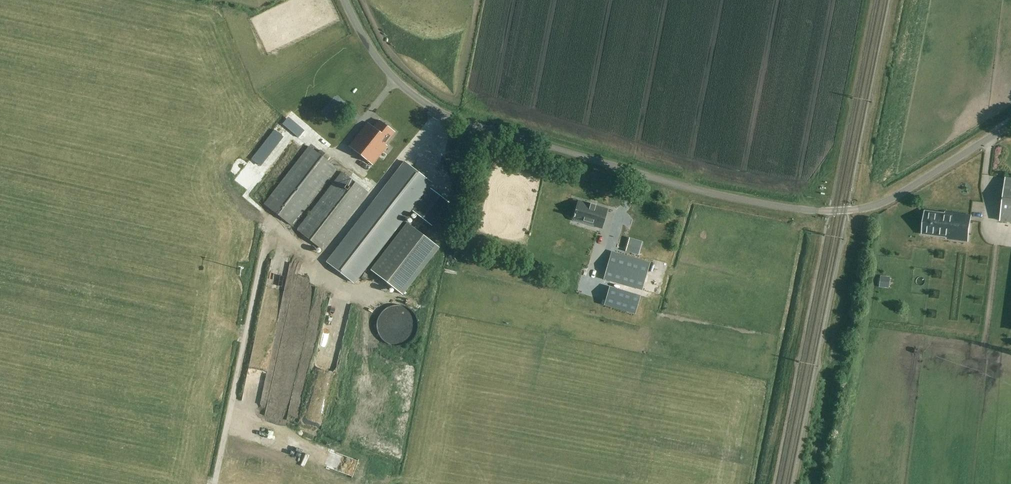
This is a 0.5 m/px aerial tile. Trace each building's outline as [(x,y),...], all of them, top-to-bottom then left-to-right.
[(393,133),(379,122),(374,129),(367,123),(347,147),(371,166),(387,147),(384,145),(393,133)] [(318,154),(308,146),(263,204),(291,225),(336,168),(327,161),(330,157),(321,151),(318,154)] [(354,284),(432,184),(405,162),(327,262),(354,284)] [(323,251),(368,193),(342,172),(296,230),(323,251)] [(1006,176),(1000,221),(1010,222),(1010,177),(1006,176)] [(431,189),(414,211),(433,226),(451,204),(431,189)] [(606,209),(578,201),(574,215),(584,217),(583,220),(596,224),(595,227),(599,228),(601,228),(607,210),(606,209)] [(646,227),(650,214),(633,209),(629,222),(620,220),(602,280),(642,291),(652,254),(642,252),(649,228),(646,227)] [(968,240),(970,218),(926,212),(923,234),(968,240)] [(404,296),(441,249),(409,224),(372,271),(404,296)] [(583,291),(590,270),(581,267),(574,288),(583,291)] [(879,276),(878,287),(889,289),(890,277),(879,276)] [(608,286),(602,305),(635,315),(640,295),(608,286)] [(297,326),(303,327),(306,314),(300,312),(297,326)] [(913,314),(912,321),(925,322),(925,316),(913,314)] [(411,341),(412,320),(400,320),(400,326),(386,326),(386,329),(377,329),(377,340),(411,341)]
